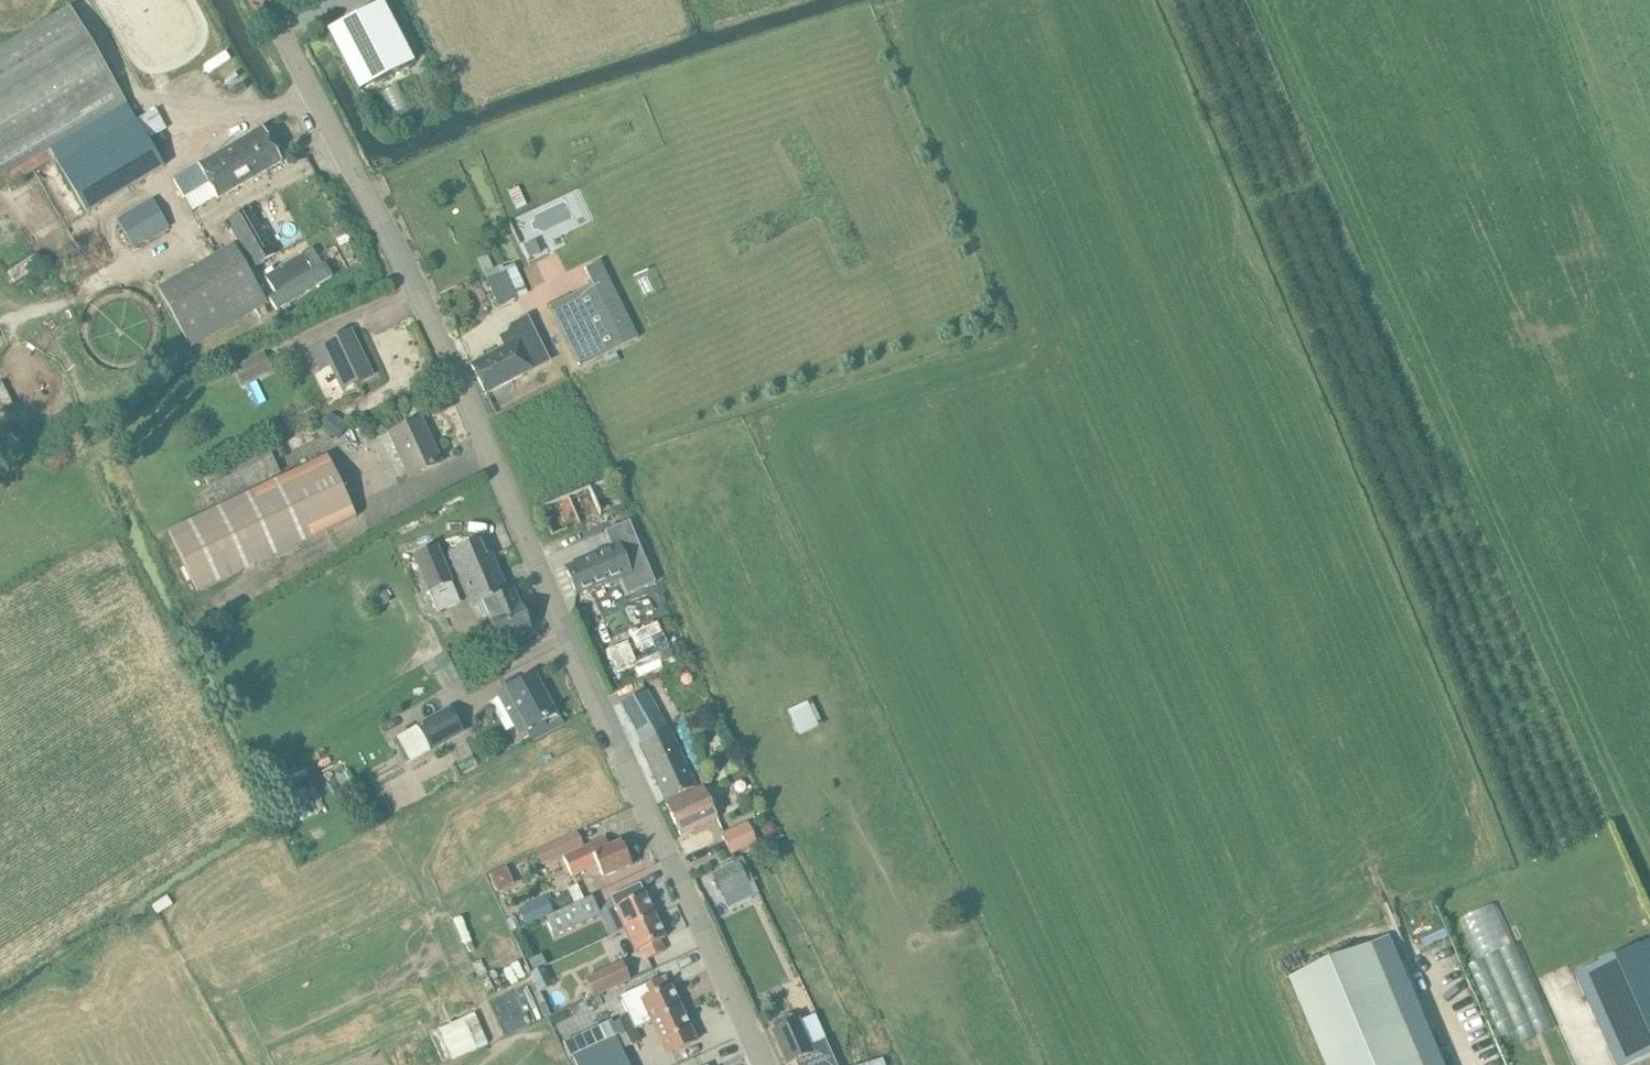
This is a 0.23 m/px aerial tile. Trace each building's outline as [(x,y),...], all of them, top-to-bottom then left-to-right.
[(382,2),(327,30),(358,91),(414,63),(382,2)] [(87,212),(165,166),(69,6),(0,47),(0,177),(50,147),(87,212)] [(196,163),(197,164),(173,178),(183,197),(208,183),(217,199),(282,161),(261,125),(196,163)] [(519,187),(508,191),(516,209),(526,204),(519,187)] [(152,200),(118,219),(134,249),(169,230),(152,200)] [(250,208),(227,221),(253,268),(276,255),(250,208)] [(233,244),(213,256),(247,315),(267,304),(233,244)] [(36,254),(8,272),(14,281),(42,264),(36,254)] [(487,254),(477,259),(497,306),(528,293),(515,263),(503,268),(502,265),(493,269),(487,254)] [(311,273),(300,255),(263,279),(274,297),(267,301),(276,315),(310,293),(333,278),(324,265),(311,273)] [(593,285),(550,307),(580,367),(638,338),(600,262),(585,269),(593,285)] [(485,392),(532,369),(549,360),(527,317),(509,326),(508,332),(498,337),(503,347),(471,363),(485,392)] [(311,348),(318,364),(328,359),(343,389),(372,375),(350,330),(311,348)] [(263,352),(232,367),(241,387),(272,372),(263,352)] [(0,381),(0,410),(11,404),(0,381)] [(347,424),(329,411),(318,426),(336,438),(347,424)] [(409,477),(442,462),(422,418),(389,432),(409,477)] [(218,503),(280,471),(264,440),(202,471),(218,503)] [(171,533),(194,581),(200,591),(355,516),(326,455),(282,476),(171,533)] [(619,504),(609,479),(589,487),(588,485),(539,505),(552,535),(600,515),(599,512),(619,504)] [(485,554),(479,539),(447,552),(470,607),(482,602),(487,615),(499,643),(530,630),(518,602),(513,604),(508,591),(507,591),(492,552),(485,554)] [(582,559),(565,566),(576,594),(593,588),(605,583),(605,584),(622,577),(632,573),(620,543),(606,549),(593,554),(593,555),(582,559)] [(436,546),(414,555),(436,613),(459,604),(436,546)] [(445,652),(427,663),(432,671),(450,661),(445,652)] [(504,688),(525,728),(526,728),(533,741),(562,726),(558,719),(547,725),(543,718),(555,712),(533,672),(504,688)] [(669,731),(647,689),(620,703),(643,743),(638,744),(665,801),(696,785),(670,731),(669,731)] [(799,734),(824,723),(812,698),(787,709),(799,734)] [(450,707),(396,737),(409,761),(463,732),(450,707)] [(702,785),(666,802),(681,834),(717,817),(702,785)] [(747,823),(721,834),(729,854),(756,842),(747,823)] [(562,856),(584,846),(577,832),(535,851),(542,866),(562,856)] [(584,846),(562,856),(571,876),(597,864),(603,877),(631,864),(620,841),(606,847),(602,838),(588,845),(584,846)] [(739,862),(712,875),(722,896),(750,883),(739,862)] [(506,868),(488,875),(496,894),(514,886),(506,868)] [(624,928),(655,913),(640,881),(609,896),(624,928)] [(600,915),(591,896),(546,917),(554,936),(600,915)] [(525,924),(551,913),(544,897),(518,909),(525,924)] [(664,951),(659,940),(666,937),(655,913),(624,928),(635,952),(640,949),(645,959),(664,951)] [(1292,978),(1290,979),(1326,1064),(1444,1064),(1391,937),(1292,978)] [(1467,960),(1497,1036),(1515,1029),(1519,1039),(1549,1027),(1516,941),(1467,960)] [(1576,975),(1616,1064),(1649,1064),(1649,942),(1576,975)] [(546,963),(541,953),(528,959),(533,969),(546,963)] [(622,962),(584,979),(593,997),(630,980),(622,962)] [(540,992),(552,986),(543,967),(531,973),(540,992)] [(596,1027),(592,1029),(600,1045),(635,1029),(651,1021),(681,1008),(670,984),(664,987),(660,977),(619,996),(628,1016),(613,1023),(612,1020),(596,1027)] [(1570,982),(1555,990),(1565,1012),(1581,1004),(1570,982)] [(681,1008),(651,1021),(665,1053),(695,1039),(681,1008)] [(442,1063),(462,1054),(487,1044),(474,1013),(449,1024),(429,1033),(442,1063)] [(824,1039),(809,1046),(797,1019),(795,1021),(791,1014),(772,1023),(775,1030),(772,1031),(786,1064),(795,1060),(797,1064),(835,1064),(824,1039)] [(573,1057),(577,1064),(627,1064),(621,1050),(641,1041),(635,1029),(600,1045),(573,1057)]
